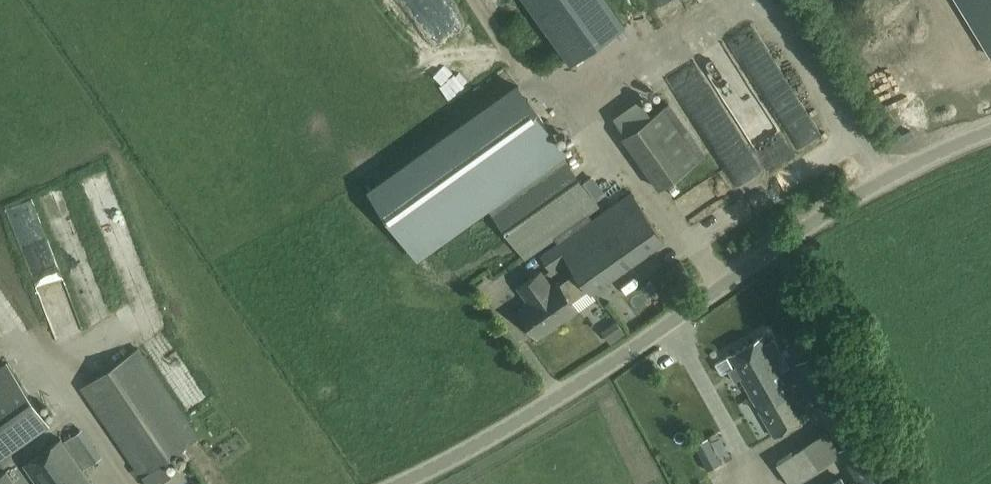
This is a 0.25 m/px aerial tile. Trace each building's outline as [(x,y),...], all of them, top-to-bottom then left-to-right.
[(571,63),(625,25),(607,0),(526,0),(571,63)] [(990,54),(990,0),(958,0),(990,54)] [(663,84),(695,68),(688,54),(656,70),(663,84)] [(591,290),(664,238),(631,192),(591,220),(587,213),(598,205),(558,150),(562,147),(518,85),(369,191),(413,253),(485,202),(525,258),(554,237),(558,243),(541,256),(551,270),(568,258),(578,271),(560,284),(557,281),(550,286),(540,271),(518,287),(529,301),(518,309),(539,338),(577,310),(571,301),(589,288),(591,290)] [(727,120),(749,109),(744,99),(722,111),(727,120)] [(728,174),(812,120),(802,105),(719,159),(728,174)] [(661,107),(622,136),(660,188),(699,160),(661,107)] [(22,261),(49,332),(78,321),(51,250),(22,261)] [(728,356),(734,366),(728,370),(734,381),(740,378),(774,435),(808,415),(762,335),(728,356)] [(152,353),(176,387),(191,377),(167,343),(152,353)] [(138,348),(82,387),(143,476),(199,437),(138,348)] [(818,351),(797,364),(844,443),(865,431),(818,351)] [(51,422),(10,363),(0,369),(0,457),(51,422)] [(820,434),(776,462),(789,483),(791,483),(834,457),(820,434)] [(707,468),(720,461),(708,437),(695,444),(707,468)] [(61,439),(24,465),(38,483),(92,483),(61,439)] [(7,472),(0,477),(0,483),(15,483),(7,472)] [(861,476),(848,483),(867,483),(861,476)]
